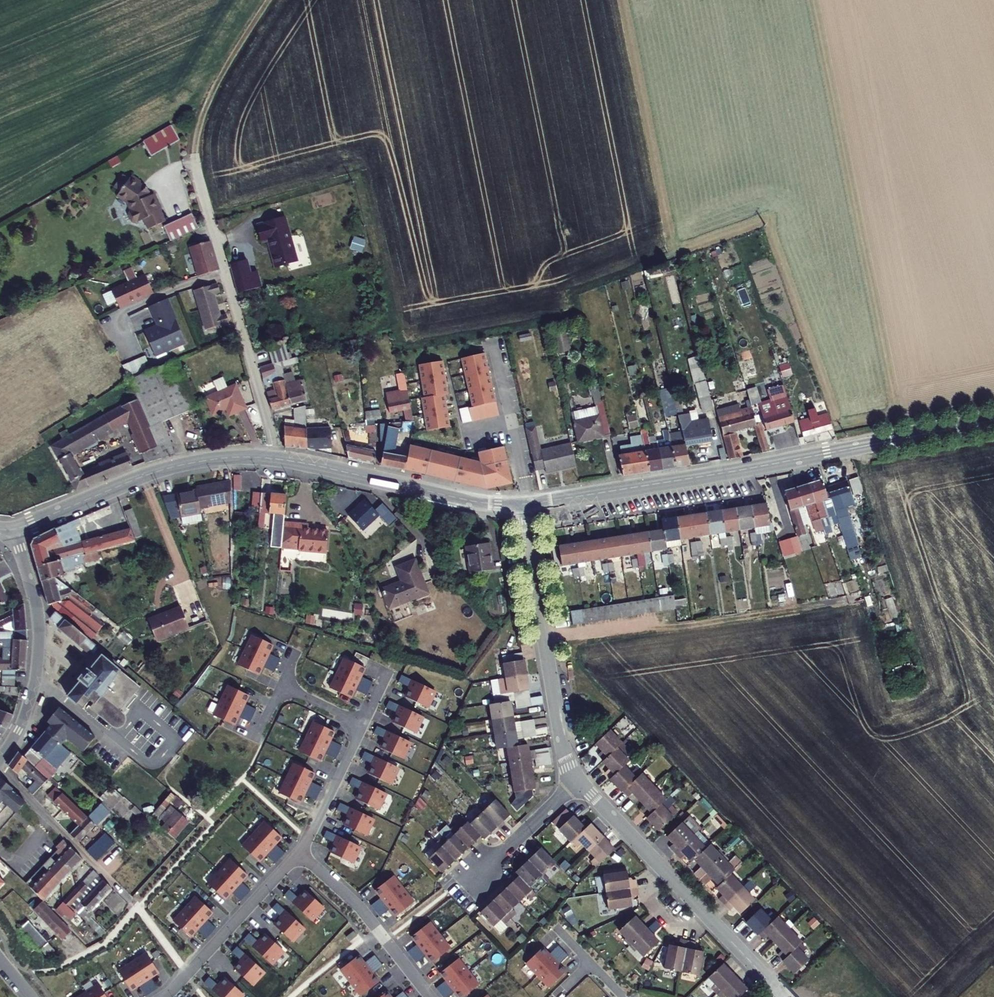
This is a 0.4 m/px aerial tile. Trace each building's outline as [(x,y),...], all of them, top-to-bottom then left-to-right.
[(150,154),(179,138),(171,123),(142,139),(150,154)] [(137,180),(129,174),(115,194),(124,200),(129,209),(128,210),(126,213),(130,220),(133,222),(141,218),(146,228),(162,220),(158,211),(159,210),(151,193),(147,195),(146,191),(147,190),(140,182),(139,184),(136,182),(137,180)] [(164,225),(170,239),(192,229),(185,215),(164,225)] [(283,215),(256,223),(260,240),(266,238),(274,264),(295,259),(283,215)] [(349,248),(361,252),(365,239),(353,235),(349,248)] [(216,269),(207,240),(188,245),(197,274),(216,269)] [(119,270),(125,282),(134,300),(151,292),(142,274),(134,278),(128,267),(119,270)] [(715,283),(720,296),(734,290),(730,279),(723,281),(723,280),(715,283)] [(215,290),(213,281),(188,288),(199,329),(224,321),(221,312),(215,314),(209,291),(215,290)] [(117,307),(134,300),(125,282),(108,289),(117,307)] [(185,339),(167,295),(150,303),(158,322),(145,328),(155,352),(185,339)] [(743,326),(732,329),(735,338),(746,335),(743,326)] [(265,346),(268,353),(282,349),(280,342),(265,346)] [(806,350),(803,342),(797,344),(798,347),(790,349),(792,354),(806,350)] [(271,361),(285,357),(282,349),(268,353),(270,362),(271,361)] [(123,362),(129,376),(150,367),(144,353),(123,362)] [(472,407),(469,408),(472,422),(499,415),(484,353),(461,359),(472,407)] [(275,378),(280,377),(277,364),(293,359),(291,355),(285,357),(271,361),(275,378)] [(146,412),(156,407),(191,391),(176,357),(130,379),(146,412)] [(272,388),(264,390),(269,409),(287,404),(280,380),(280,377),(275,378),(271,361),(270,362),(257,365),(262,382),(270,381),(272,388)] [(420,366),(425,398),(445,395),(448,394),(443,362),(420,366)] [(215,390),(203,395),(211,414),(223,409),(226,415),(245,407),(233,382),(225,386),(221,375),(214,378),(214,377),(210,378),(209,380),(211,384),(212,383),(215,390)] [(296,376),(280,380),(287,404),(300,400),(296,376)] [(810,376),(781,385),(784,396),(798,392),(801,404),(805,403),(811,422),(798,426),(802,439),(829,431),(825,419),(819,422),(811,398),(816,396),(810,376)] [(704,411),(714,409),(711,396),(707,382),(697,385),(704,411)] [(659,389),(663,415),(677,413),(673,387),(659,389)] [(405,419),(414,416),(409,393),(400,395),(401,399),(388,402),(390,412),(403,409),(405,419)] [(64,431),(52,437),(78,484),(118,465),(132,460),(126,448),(83,467),(71,446),(126,416),(146,456),(174,450),(169,435),(157,440),(143,413),(134,395),(71,427),(65,430),(63,427),(62,428),(64,431)] [(425,398),(421,398),(426,430),(450,427),(445,395),(425,398)] [(754,395),(749,396),(750,400),(752,409),(758,407),(754,395)] [(752,409),(750,400),(717,409),(731,457),(743,454),(736,430),(757,424),(752,409)] [(768,428),(792,421),(786,401),(780,403),(781,407),(763,412),(768,428)] [(289,419),(292,443),(303,445),(302,425),(300,405),(288,408),(289,419)] [(382,405),(365,407),(366,421),(375,422),(376,422),(376,417),(382,416),(382,405)] [(169,435),(156,407),(146,412),(143,413),(157,440),(169,435)] [(613,431),(608,412),(577,420),(582,439),(613,431)] [(627,415),(629,428),(638,426),(635,414),(627,415)] [(292,443),(289,419),(278,420),(279,441),(292,443)] [(684,430),(688,448),(712,442),(707,420),(683,426),(684,430)] [(369,447),(346,442),(348,452),(349,455),(374,463),(375,422),(366,421),(366,429),(369,429),(369,447)] [(380,440),(383,441),(381,464),(405,471),(405,469),(486,488),(512,482),(503,445),(477,451),(479,461),(409,444),(406,459),(396,456),(401,425),(404,425),(405,421),(380,423),(380,440)] [(65,430),(71,427),(68,422),(61,426),(62,428),(63,427),(65,430)] [(326,423),(302,425),(303,445),(311,447),(311,444),(327,443),(326,423)] [(797,438),(793,425),(785,427),(789,440),(797,438)] [(661,446),(667,467),(680,465),(675,444),(673,436),(670,427),(665,428),(666,436),(659,438),(659,439),(661,446)] [(673,436),(675,444),(680,465),(692,463),(688,448),(684,430),(676,431),(675,427),(670,427),(673,436)] [(645,439),(647,448),(653,469),(667,467),(661,446),(659,439),(651,440),(650,430),(643,431),(645,439)] [(337,439),(340,453),(348,452),(346,442),(345,437),(337,439)] [(549,470),(579,463),(573,443),(533,453),(538,470),(548,468),(549,470)] [(653,469),(647,448),(634,450),(639,471),(653,469)] [(626,473),(639,471),(634,450),(621,451),(626,473)] [(806,480),(818,517),(833,512),(827,494),(824,495),(817,476),(806,480)] [(203,508),(233,502),(233,479),(198,486),(199,490),(203,508)] [(811,519),(818,517),(806,480),(793,484),(800,505),(806,504),(811,519)] [(800,505),(793,484),(781,488),(794,525),(802,522),(796,507),(800,505)] [(844,485),(826,491),(827,494),(833,512),(836,523),(841,521),(834,500),(848,496),(844,485)] [(203,508),(199,490),(166,497),(175,519),(204,513),(203,508)] [(259,508),(259,494),(251,493),(251,507),(259,508)] [(259,508),(259,513),(274,514),(274,523),(282,523),(282,519),(283,494),(259,494),(259,508)] [(357,527),(358,527),(375,513),(363,498),(358,502),(358,503),(354,506),(353,506),(345,512),(357,527)] [(761,500),(747,503),(751,526),(765,524),(761,500)] [(751,526),(747,503),(733,505),(737,528),(751,526)] [(722,531),(737,528),(733,505),(718,508),(722,531)] [(136,507),(128,511),(135,530),(138,536),(146,533),(136,507)] [(722,531),(718,508),(703,511),(707,534),(722,531)] [(678,538),(707,534),(703,511),(674,516),(678,538)] [(660,518),(661,528),(664,546),(679,543),(678,538),(674,516),(660,518)] [(303,520),(282,519),(282,523),(282,547),(323,549),(324,526),(303,525),(303,520)] [(37,572),(87,556),(85,549),(75,522),(36,540),(32,545),(37,572)] [(661,528),(646,530),(649,550),(664,548),(664,546),(661,528)] [(135,530),(128,533),(132,543),(139,541),(138,536),(135,530)] [(649,550),(646,530),(558,545),(562,564),(649,550)] [(128,533),(85,549),(87,556),(88,558),(103,554),(132,543),(128,533)] [(700,539),(689,541),(690,550),(702,548),(700,539)] [(488,543),(465,547),(470,575),(493,571),(488,543)] [(88,558),(87,556),(37,572),(39,584),(54,580),(55,579),(65,576),(64,574),(75,570),(74,568),(105,561),(103,554),(88,558)] [(640,558),(631,559),(632,568),(642,566),(640,558)] [(611,562),(600,564),(602,573),(612,571),(611,562)] [(404,586),(384,593),(391,613),(430,599),(418,565),(398,572),(404,586)] [(581,567),(571,568),(572,577),(583,575),(581,567)] [(784,572),(763,574),(765,591),(786,589),(784,572)] [(103,615),(66,588),(58,598),(54,580),(39,584),(43,602),(46,602),(48,608),(52,611),(83,636),(97,618),(99,620),(103,615)] [(824,584),(828,598),(842,594),(839,581),(824,584)] [(581,610),(583,624),(675,609),(672,596),(581,610)] [(0,620),(0,632),(11,627),(12,638),(24,637),(24,631),(21,610),(0,620)] [(169,616),(178,638),(194,632),(185,610),(169,616)] [(583,624),(581,610),(569,612),(571,626),(583,624)] [(46,619),(46,620),(58,629),(56,631),(79,649),(82,645),(90,651),(93,654),(97,648),(83,636),(52,611),(46,619)] [(178,638),(169,616),(152,623),(161,645),(178,638)] [(241,669),(261,679),(265,671),(277,677),(284,663),(272,658),(276,649),(256,639),(241,669)] [(5,679),(16,678),(23,677),(24,645),(0,646),(0,654),(1,663),(0,663),(0,679),(5,679)] [(82,645),(79,649),(86,655),(90,651),(82,645)] [(506,684),(528,680),(524,658),(508,661),(509,669),(504,670),(506,684)] [(87,712),(93,704),(100,709),(95,715),(119,733),(121,735),(125,734),(128,733),(130,731),(131,728),(132,725),(131,723),(129,720),(125,717),(139,698),(145,692),(124,675),(104,659),(91,676),(88,673),(79,685),(82,687),(78,692),(72,701),(87,712)] [(333,692),(353,702),(357,694),(369,700),(376,686),(364,681),(368,672),(348,662),(333,692)] [(5,689),(15,690),(16,678),(5,679),(5,689)] [(516,705),(531,703),(528,680),(506,684),(498,685),(502,708),(510,707),(516,705)] [(412,694),(408,704),(428,714),(436,697),(404,681),(400,688),(412,694)] [(217,720),(237,730),(241,721),(253,727),(260,714),(248,708),(252,700),(231,690),(217,720)] [(15,697),(5,697),(5,703),(21,707),(22,697),(15,697)] [(543,701),(531,703),(516,705),(517,713),(544,708),(543,701)] [(400,720),(395,729),(416,739),(424,722),(391,707),(388,714),(400,720)] [(513,721),(510,707),(502,708),(489,710),(492,725),(513,721)] [(52,727),(56,730),(72,743),(89,756),(100,741),(63,712),(52,727)] [(6,738),(8,735),(14,724),(0,719),(0,735),(6,738)] [(492,725),(495,739),(516,736),(513,721),(492,725)] [(521,734),(536,732),(534,724),(519,726),(521,734)] [(303,756),(323,766),(327,758),(339,763),(345,750),(333,745),(338,736),(317,726),(303,756)] [(56,730),(50,735),(67,749),(72,743),(56,730)] [(536,732),(521,734),(522,742),(537,739),(536,732)] [(388,745),(383,755),(404,765),(412,749),(379,733),(376,740),(388,745)] [(60,770),(74,755),(67,749),(50,735),(27,760),(50,781),(59,772),(57,771),(59,769),(60,770)] [(516,736),(495,739),(497,755),(507,753),(518,751),(517,742),(516,736)] [(622,749),(609,736),(596,748),(603,755),(599,759),(605,765),(618,753),(622,749)] [(509,768),(531,764),(529,756),(528,749),(518,751),(507,753),(509,768)] [(606,777),(612,783),(624,771),(630,765),(637,759),(631,753),(628,756),(622,749),(618,753),(605,765),(603,767),(610,774),(606,777)] [(535,763),(550,760),(548,753),(533,755),(535,763)] [(50,781),(27,760),(23,756),(11,770),(21,779),(26,774),(36,783),(28,792),(34,799),(50,781)] [(376,771),(371,780),(392,791),(400,774),(367,758),(364,765),(376,771)] [(550,760),(535,763),(536,770),(551,768),(550,760)] [(531,764),(509,768),(512,783),(533,779),(531,764)] [(283,798),(303,808),(307,799),(319,805),(325,792),(313,786),(318,778),(297,768),(283,798)] [(630,778),(624,771),(612,783),(611,784),(623,796),(624,795),(640,779),(635,773),(630,778)] [(632,797),(640,805),(654,791),(642,778),(640,779),(624,795),(629,800),(632,797)] [(533,779),(512,783),(516,806),(531,803),(530,795),(536,794),(533,779)] [(0,782),(0,831),(15,816),(16,816),(26,806),(13,793),(14,792),(2,780),(0,782)] [(363,796),(358,806),(379,816),(387,799),(354,783),(351,790),(363,796)] [(66,815),(74,806),(58,791),(50,800),(66,815)] [(642,817),(647,822),(665,805),(667,804),(654,791),(640,805),(647,812),(642,817)] [(189,806),(182,800),(179,804),(186,810),(189,806)] [(113,814),(103,805),(90,819),(100,828),(113,814)] [(481,817),(499,835),(505,830),(503,828),(510,821),(494,805),(481,817)] [(647,822),(646,823),(658,835),(672,822),(665,815),(670,810),(665,805),(647,822)] [(81,829),(89,820),(74,806),(66,815),(81,829)] [(351,822),(346,831),(367,841),(375,825),(342,809),(339,816),(351,822)] [(192,825),(175,811),(163,825),(180,839),(192,825)] [(493,842),(499,835),(481,817),(468,830),(481,843),(484,846),(491,839),(493,842)] [(82,847),(100,828),(90,819),(89,820),(81,829),(73,837),(82,847)] [(570,848),(590,829),(584,823),(580,828),(573,821),(558,836),(570,849),(570,848)] [(671,852),(676,857),(700,834),(688,822),(669,840),(676,848),(671,852)] [(450,835),(469,855),(481,843),(468,830),(462,823),(450,835)] [(246,851),(263,866),(269,859),(279,868),(288,858),(279,849),(285,842),(268,826),(246,851)] [(590,829),(570,848),(575,853),(579,849),(587,857),(603,842),(591,828),(590,829)] [(469,855),(446,831),(439,837),(443,842),(437,848),(455,867),(469,855)] [(115,841),(106,832),(88,851),(97,859),(115,841)] [(700,834),(676,857),(682,863),(686,858),(693,865),(695,863),(712,847),(700,834)] [(337,850),(333,859),(354,869),(362,853),(329,837),(325,844),(337,850)] [(589,868),(595,874),(615,854),(603,842),(587,857),(594,864),(589,868)] [(701,883),(708,876),(726,858),(721,853),(719,855),(712,847),(695,863),(703,870),(695,877),(701,883)] [(455,867),(437,848),(424,860),(443,879),(455,867)] [(88,864),(74,850),(63,861),(77,874),(88,864)] [(556,869),(541,854),(534,860),(531,857),(526,863),(543,881),(556,869)] [(733,865),(726,858),(708,876),(701,883),(706,889),(714,882),(720,889),(732,878),(743,867),(737,861),(733,865)] [(77,874),(63,861),(52,874),(65,887),(77,874)] [(543,881),(526,863),(521,868),(523,870),(515,878),(518,881),(530,894),(543,881)] [(211,888),(228,904),(234,897),(244,906),(254,895),(244,886),(251,879),(234,864),(211,888)] [(99,875),(93,869),(83,880),(89,886),(90,885),(99,875)] [(31,895),(45,909),(65,887),(52,874),(31,895)] [(89,922),(117,893),(99,875),(90,885),(98,893),(77,915),(82,921),(97,935),(99,932),(89,922)] [(640,892),(639,885),(631,886),(630,877),(605,881),(608,898),(640,892)] [(720,903),(725,908),(744,891),(732,878),(717,892),(724,899),(720,903)] [(89,886),(83,880),(71,893),(77,898),(89,886)] [(397,880),(379,894),(385,902),(374,910),(384,921),(394,913),(400,920),(417,907),(397,880)] [(518,881),(506,893),(519,907),(526,900),(531,905),(536,900),(530,894),(518,881)] [(0,883),(0,898),(1,899),(2,900),(10,892),(0,883)] [(744,891),(725,908),(731,915),(736,911),(743,918),(757,904),(751,898),(758,890),(752,883),(744,891)] [(641,901),(640,892),(608,898),(611,916),(635,912),(633,902),(641,901)] [(82,921),(77,915),(68,907),(77,898),(71,893),(55,910),(59,913),(61,911),(77,926),(82,921)] [(506,893),(493,905),(511,924),(516,919),(512,914),(519,907),(506,893)] [(326,911),(309,896),(302,903),(292,894),(287,900),(314,924),(326,911)] [(177,926),(194,941),(200,934),(210,943),(220,933),(210,924),(216,917),(200,901),(177,926)] [(511,924),(493,905),(479,918),(498,938),(501,939),(507,932),(505,930),(511,924)] [(285,922),(278,929),(295,945),(307,932),(280,907),(275,913),(285,922)] [(45,909),(36,918),(67,949),(76,940),(45,909)] [(748,926),(760,938),(761,937),(778,920),(774,915),(770,919),(763,912),(748,926)] [(778,920),(761,937),(766,943),(770,939),(777,947),(792,932),(779,919),(778,920)] [(631,952),(649,934),(637,921),(621,936),(628,944),(626,946),(631,952)] [(649,934),(631,952),(637,958),(639,956),(646,963),(662,947),(655,940),(664,932),(658,926),(649,934)] [(433,927),(415,941),(421,948),(411,956),(420,968),(430,959),(436,967),(454,953),(433,927)] [(68,966),(44,943),(32,931),(24,938),(49,962),(51,960),(61,970),(68,966)] [(805,946),(792,932),(777,947),(785,955),(781,959),(786,964),(804,946),(805,946)] [(286,954),(269,939),(262,947),(252,938),(247,943),(274,968),(286,954)] [(683,976),(690,945),(682,944),(681,951),(672,949),(667,973),(683,976)] [(543,946),(525,963),(548,987),(566,970),(559,963),(568,955),(558,945),(550,953),(543,946)] [(690,945),(683,976),(702,980),(707,957),(697,955),(699,947),(690,945)] [(810,953),(804,946),(786,964),(785,964),(798,978),(812,964),(805,957),(810,953)] [(245,966),(238,974),(255,989),(268,976),(241,951),(236,957),(245,966)] [(135,995),(143,990),(147,996),(156,996),(162,993),(155,982),(162,977),(150,958),(122,976),(135,995)] [(382,986),(377,978),(387,970),(378,959),(368,967),(362,960),(344,974),(362,996),(368,996),(382,986)] [(444,977),(450,984),(439,992),(443,996),(457,996),(459,996),(460,996),(472,996),(482,989),(462,963),(444,977)] [(719,996),(720,996),(738,980),(726,968),(707,985),(719,996)] [(751,993),(738,980),(720,996),(746,996),(751,993)] [(230,983),(222,991),(213,982),(207,988),(218,996),(245,996),(230,983)]
